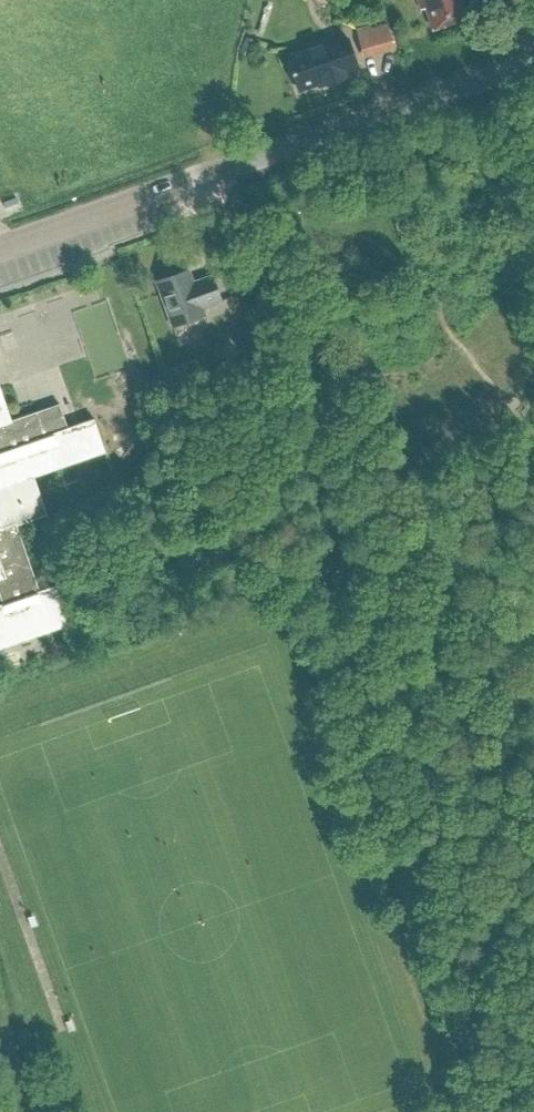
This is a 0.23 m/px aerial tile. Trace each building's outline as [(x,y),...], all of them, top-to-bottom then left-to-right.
[(420,10),(425,8),(432,30),(467,18),(461,0),(417,0),(420,10)] [(369,23),(354,27),(363,59),(394,50),(386,23),(370,27),(369,23)] [(287,55),(299,89),(319,82),(320,85),(340,79),(339,75),(358,68),(348,38),(326,46),(325,42),(287,55)] [(157,280),(173,326),(205,314),(202,307),(221,300),(212,275),(193,282),(188,269),(157,280)] [(260,356),(248,322),(233,328),(245,362),(260,356)] [(3,601),(0,601),(0,647),(70,623),(56,585),(40,590),(16,522),(46,511),(32,473),(104,449),(95,418),(68,428),(59,404),(12,420),(0,386),(0,593),(3,601)]
